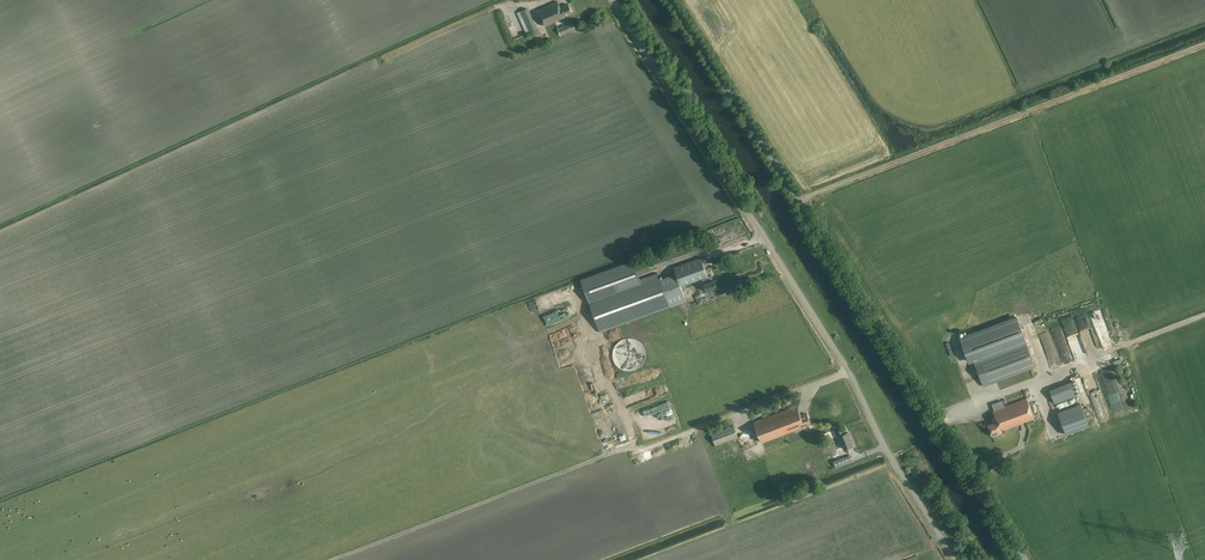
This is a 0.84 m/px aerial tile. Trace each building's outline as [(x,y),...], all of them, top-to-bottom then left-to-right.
[(560,7),(558,1),(537,10),(544,26),(565,17),(564,16),(572,12),(569,4),(562,7),(561,6),(560,7)] [(571,31),(568,25),(565,26),(564,25),(557,28),(561,36),(571,31)] [(581,279),(600,333),(686,301),(681,286),(702,279),(704,284),(706,291),(717,287),(714,280),(713,280),(708,282),(706,277),(708,276),(701,257),(674,267),(676,274),(660,280),(658,273),(640,279),(633,260),(581,279)] [(571,288),(564,290),(565,294),(582,289),(580,282),(570,285),(571,288)] [(1093,338),(1086,317),(1077,320),(1088,355),(1100,351),(1096,337),(1093,338)] [(1049,332),(1041,335),(1046,352),(1049,352),(1053,363),(1058,362),(1049,332)] [(1080,336),(1070,340),(1074,349),(1084,344),(1080,336)] [(645,355),(645,354),(645,353),(645,352),(645,351),(645,350),(644,350),(644,349),(644,348),(643,348),(643,347),(643,346),(642,345),(641,344),(640,343),(639,342),(638,341),(637,341),(637,340),(636,340),(635,340),(634,340),(634,339),(633,339),(632,339),(631,339),(630,339),(629,339),(628,339),(627,339),(626,339),(625,339),(624,339),(623,340),(622,340),(621,340),(621,341),(620,341),(619,342),(618,342),(618,343),(617,343),(617,344),(616,344),(616,345),(615,346),(615,347),(614,347),(614,348),(614,349),(613,349),(613,350),(613,351),(613,352),(613,353),(612,353),(612,354),(612,355),(612,356),(612,357),(613,357),(613,358),(613,359),(613,360),(613,361),(614,361),(614,362),(614,363),(615,363),(615,364),(615,365),(616,365),(616,366),(617,366),(617,367),(618,367),(618,368),(619,368),(619,369),(620,369),(621,369),(621,370),(622,370),(623,370),(624,371),(625,371),(626,371),(627,371),(628,371),(629,371),(630,371),(631,371),(632,371),(633,371),(634,371),(635,370),(636,370),(637,369),(638,369),(638,368),(639,368),(640,367),(641,367),(641,366),(642,365),(642,364),(643,364),(643,363),(644,362),(644,361),(644,360),(645,360),(645,359),(645,358),(645,357),(645,356),(645,355)] [(1035,367),(1025,340),(974,359),(984,386),(1035,367)] [(556,346),(557,356),(564,355),(564,351),(570,351),(569,345),(556,346)] [(1077,395),(1072,382),(1049,390),(1054,403),(1077,395)] [(1034,419),(1027,399),(993,411),(995,417),(993,418),(992,419),(993,423),(988,425),(991,433),(992,436),(997,434),(1002,433),(1001,431),(1034,419)] [(1080,403),(1056,412),(1065,435),(1088,426),(1080,403)] [(800,415),(797,406),(754,422),(762,443),(806,426),(806,425),(811,423),(807,414),(802,416),(802,414),(800,415)] [(625,421),(616,421),(616,431),(625,431),(625,421)] [(738,437),(733,426),(711,434),(715,445),(738,437)] [(844,434),(842,429),(836,432),(837,436),(839,436),(844,449),(853,446),(848,432),(844,434)] [(746,448),(752,446),(748,438),(742,440),(746,448)]
